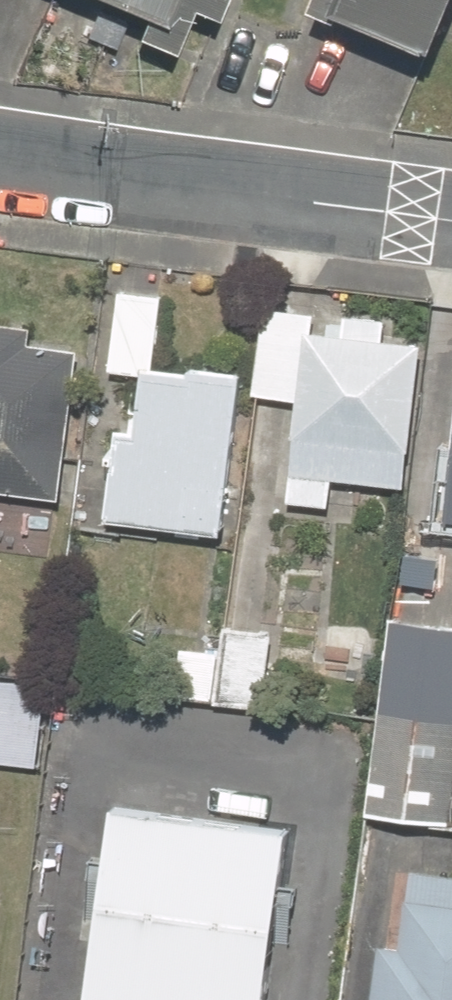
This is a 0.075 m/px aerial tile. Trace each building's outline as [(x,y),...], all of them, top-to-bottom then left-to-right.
[(173,44),(184,18),(221,33),(235,0),(69,0),(173,44)] [(308,7),(422,55),(445,0),(311,0),(308,7)] [(162,294),(116,290),(108,379),(154,383),(162,294)] [(313,319),(263,314),(254,403),(295,407),(284,520),(329,524),(332,491),(409,499),(423,348),(386,344),(388,328),(329,322),(327,342),(311,340),(313,319)] [(0,336),(0,501),(64,507),(78,358),(27,353),(29,338),(0,336)] [(222,546),(239,374),(190,369),(188,388),(147,384),(141,440),(112,437),(103,534),(222,546)] [(443,530),(451,531),(451,451),(443,530)] [(262,716),(272,630),(220,624),(217,656),(176,651),(169,705),(262,716)] [(385,632),(361,826),(446,837),(451,789),(451,640),(385,632)] [(0,685),(0,765),(37,770),(47,690),(0,685)] [(67,794),(46,995),(91,999),(231,999),(251,813),(67,794)] [(407,883),(399,952),(381,951),(376,999),(451,999),(451,888),(407,883)]
